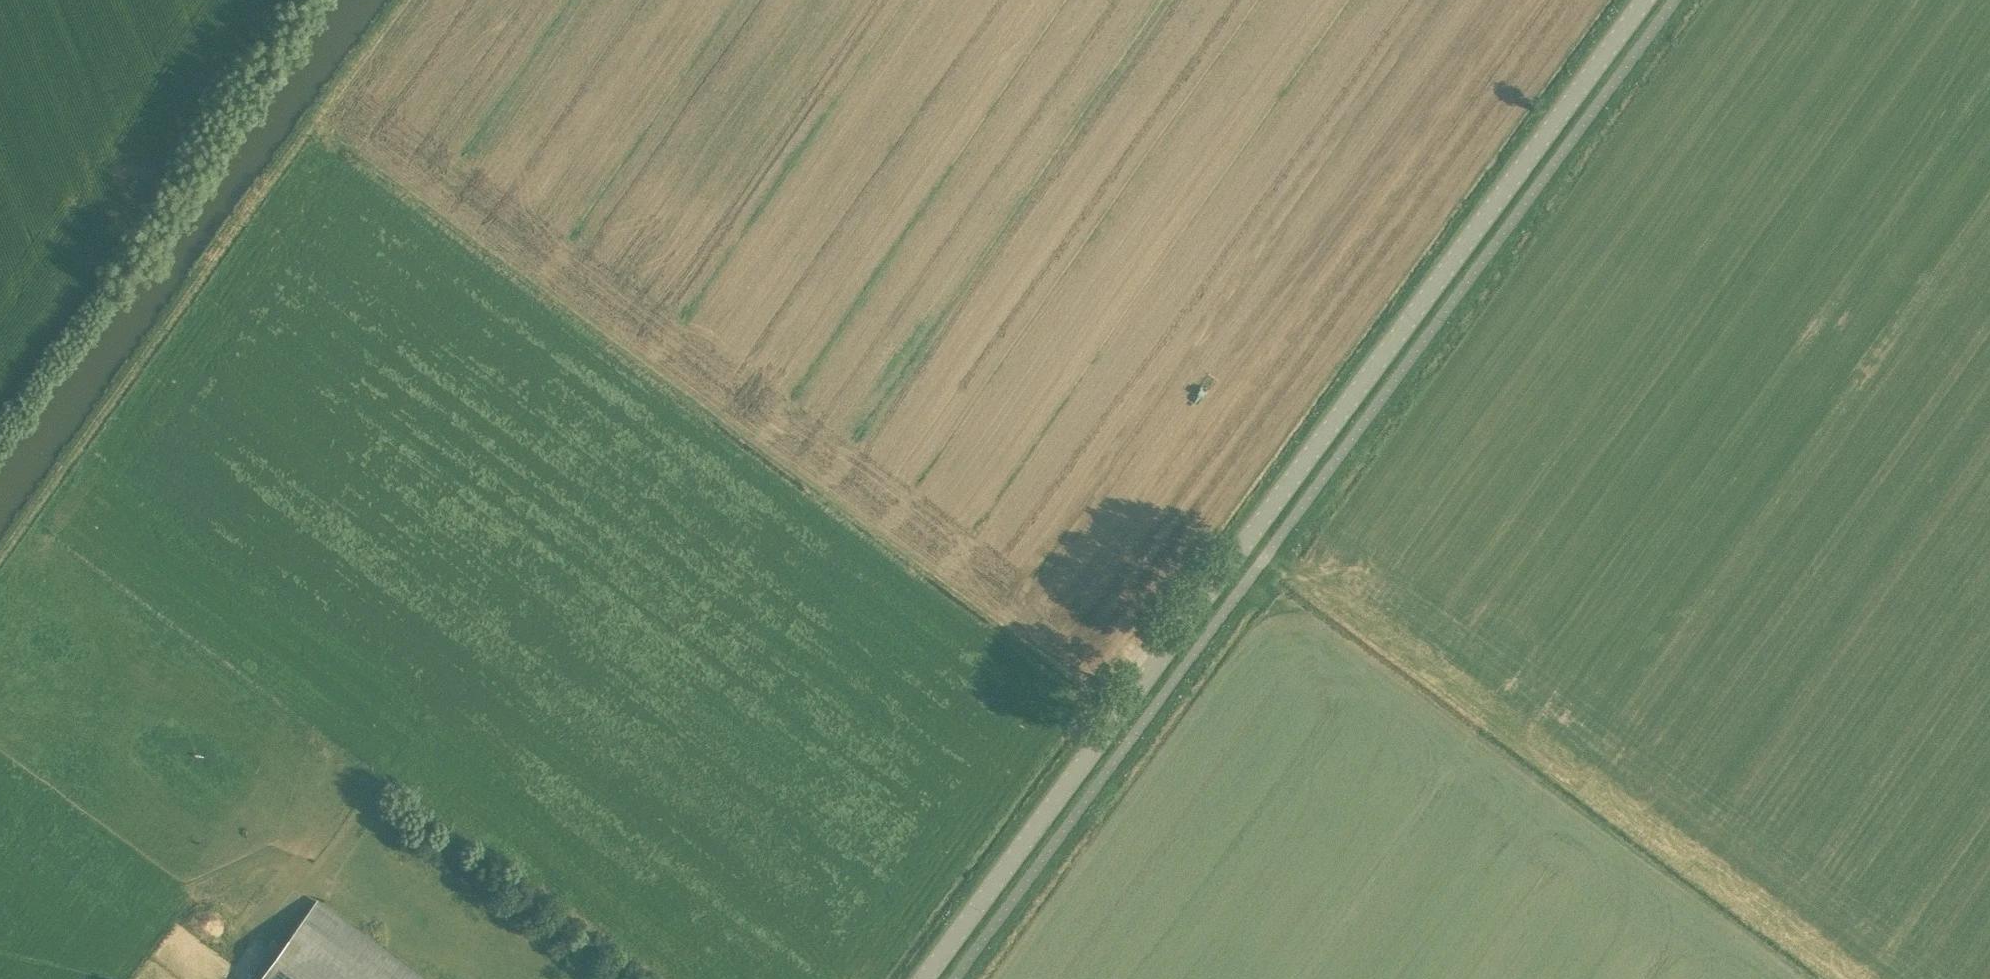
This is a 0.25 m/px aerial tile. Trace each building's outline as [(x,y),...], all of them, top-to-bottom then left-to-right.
[(319,902),(281,955),(263,978),(424,978),(319,902)]
